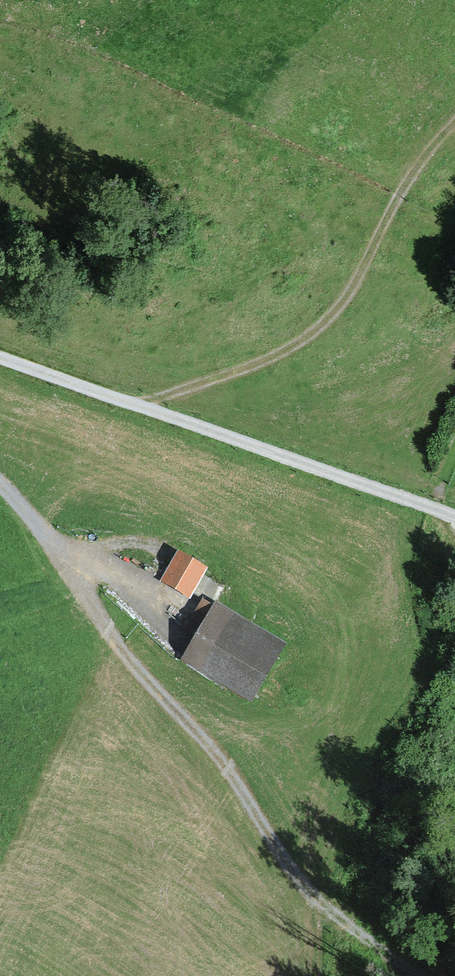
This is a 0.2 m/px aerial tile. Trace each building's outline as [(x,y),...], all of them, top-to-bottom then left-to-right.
[(190,598),(207,569),(178,553),(161,582),(190,598)] [(215,602),(213,606),(201,600),(187,624),(198,631),(180,661),(251,703),(286,645),(215,602)]
